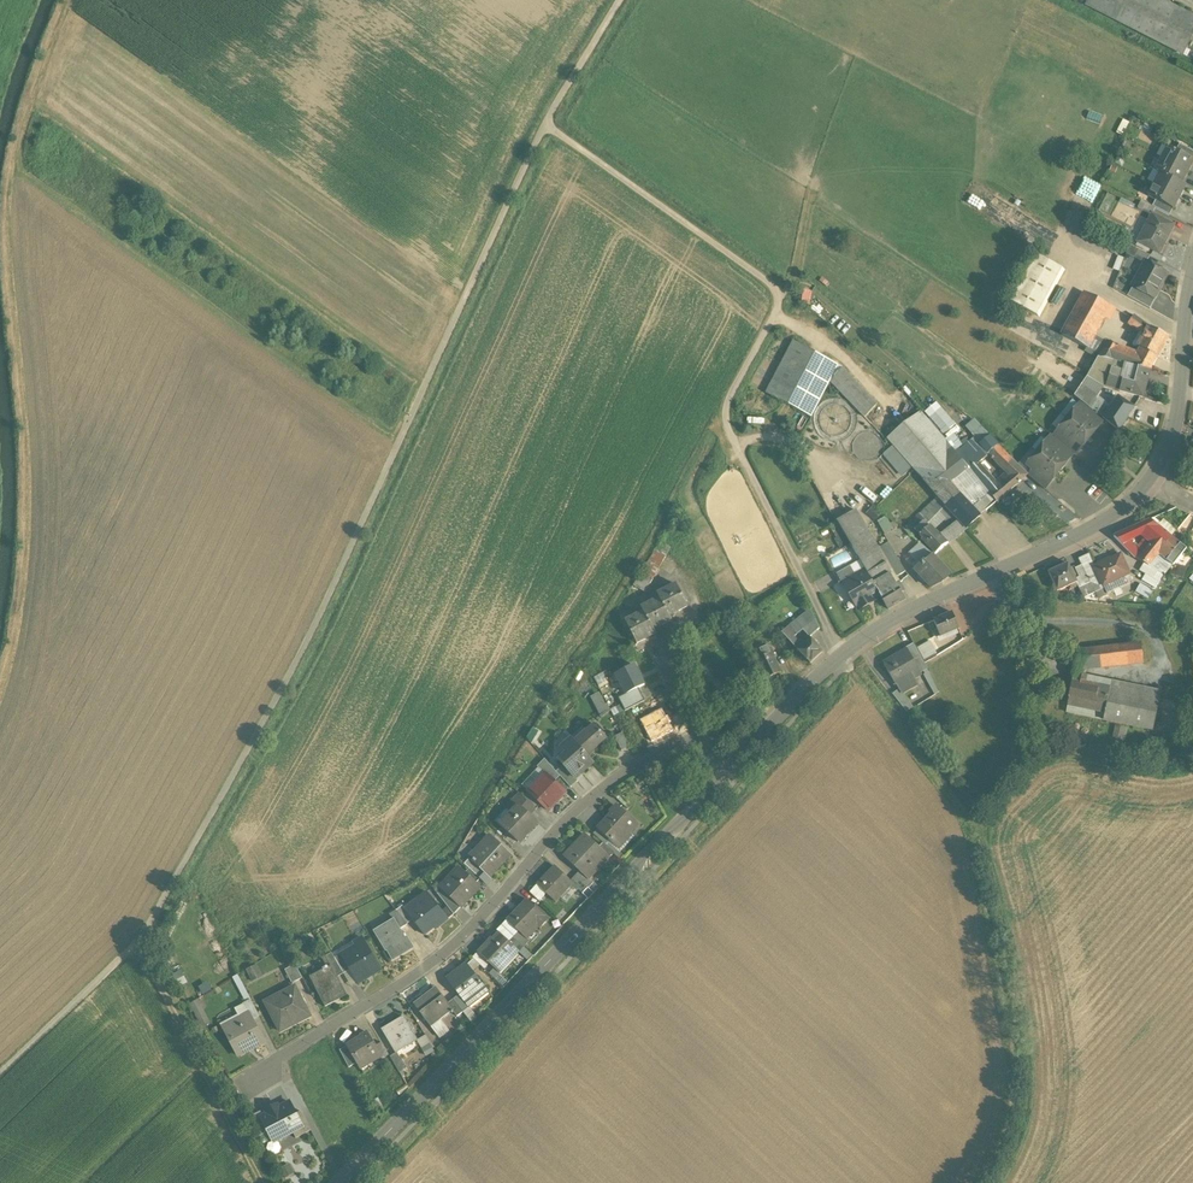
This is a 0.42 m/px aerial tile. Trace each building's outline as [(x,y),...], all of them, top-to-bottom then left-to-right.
[(1160,0),(1089,0),(1086,6),(1182,55),(1192,34),(1192,17),(1160,0)] [(1179,145),(1176,152),(1192,161),(1192,160),(1192,152),(1179,145)] [(1176,152),(1168,148),(1156,171),(1160,174),(1160,173),(1181,184),(1192,161),(1176,152)] [(1181,184),(1160,173),(1160,174),(1148,197),(1156,201),(1173,210),(1185,186),(1181,184)] [(1152,207),(1141,201),(1137,208),(1151,215),(1152,215),(1155,209),(1152,207)] [(1173,210),(1156,201),(1152,207),(1155,209),(1169,216),(1173,210)] [(1152,215),(1151,215),(1138,242),(1159,253),(1173,226),(1152,215)] [(1033,253),(1008,300),(1039,318),(1065,270),(1033,253)] [(1165,275),(1145,264),(1132,287),(1153,298),(1153,297),(1165,275)] [(1153,298),(1132,287),(1127,297),(1150,310),(1156,299),(1153,297),(1153,298)] [(1110,307),(1084,294),(1062,336),(1088,349),(1096,333),(1110,307)] [(1148,327),(1133,316),(1128,323),(1144,335),(1148,327)] [(1168,338),(1148,327),(1144,335),(1138,347),(1140,348),(1158,358),(1168,338)] [(1108,339),(1096,333),(1086,352),(1098,358),(1106,343),(1108,339)] [(842,368),(793,341),(766,393),(811,417),(830,382),(840,371),(842,368)] [(1117,350),(1106,343),(1098,358),(1113,361),(1126,364),(1126,365),(1133,367),(1138,358),(1136,357),(1117,350)] [(1158,358),(1140,348),(1136,357),(1138,358),(1153,366),(1158,358)] [(1113,361),(1098,358),(1087,378),(1102,387),(1103,387),(1103,386),(1108,376),(1111,369),(1113,361)] [(1153,366),(1138,358),(1133,367),(1136,368),(1138,368),(1139,368),(1150,371),(1153,366)] [(1126,365),(1113,361),(1111,369),(1108,376),(1123,381),(1125,372),(1124,372),(1126,365)] [(1133,367),(1126,365),(1124,372),(1125,372),(1123,381),(1134,384),(1137,374),(1138,368),(1136,368),(1133,367)] [(1134,384),(1123,381),(1118,391),(1131,395),(1142,397),(1150,371),(1139,368),(1138,368),(1137,374),(1134,384)] [(877,405),(840,371),(830,382),(865,418),(877,405)] [(1123,381),(1108,376),(1103,386),(1118,391),(1123,381)] [(1087,378),(1074,397),(1082,402),(1089,408),(1094,400),(1102,387),(1087,378)] [(1109,412),(1094,400),(1089,408),(1103,419),(1104,420),(1109,412)] [(1109,412),(1104,420),(1118,431),(1133,409),(1123,402),(1122,404),(1117,400),(1109,412)] [(1089,408),(1082,402),(1077,408),(1098,425),(1103,419),(1089,408)] [(1098,425),(1077,408),(1067,420),(1089,438),(1099,426),(1098,425)] [(946,442),(921,413),(888,438),(913,468),(913,469),(924,482),(957,455),(956,453),(947,441),(946,442)] [(1089,438),(1067,420),(1058,432),(1079,449),(1080,450),(1089,438)] [(984,431),(956,453),(957,455),(962,461),(963,461),(971,470),(990,454),(982,445),(991,438),(984,431)] [(1079,449),(1058,432),(1053,437),(1073,453),(1074,455),(1079,449)] [(1053,437),(1051,436),(1047,442),(1068,459),(1073,453),(1053,437)] [(1014,463),(991,438),(982,445),(990,454),(1005,471),(1014,463)] [(1068,459),(1047,442),(1037,454),(1059,471),(1069,459),(1068,459)] [(1059,471),(1037,454),(1027,466),(1032,470),(1048,483),(1049,483),(1059,471)] [(957,455),(924,482),(940,500),(942,498),(948,505),(959,495),(949,483),(967,468),(962,461),(957,455)] [(1026,476),(1014,463),(1005,471),(1009,475),(1011,477),(1007,481),(999,488),(1005,495),(1026,476)] [(999,488),(987,473),(989,471),(987,469),(985,471),(983,468),(975,475),(980,482),(988,491),(996,502),(997,503),(1005,495),(999,488)] [(1048,483),(1032,470),(1028,476),(1044,489),(1048,483)] [(980,482),(975,487),(982,496),(988,491),(980,482)] [(982,496),(978,499),(979,504),(972,509),(979,517),(996,502),(988,491),(982,496)] [(972,509),(959,495),(948,505),(947,506),(966,527),(979,517),(972,509)] [(966,527),(947,506),(944,503),(937,509),(937,510),(952,527),(941,536),(948,543),(967,528),(966,527)] [(885,535),(877,521),(882,518),(876,507),(861,515),(875,540),(885,535)] [(886,564),(855,510),(837,521),(837,522),(844,534),(850,545),(865,571),(871,582),(888,572),(890,571),(886,564)] [(925,520),(919,514),(910,523),(916,529),(925,520)] [(893,529),(888,521),(884,518),(877,522),(885,534),(893,529)] [(916,529),(915,530),(920,536),(928,527),(925,525),(927,523),(925,520),(916,529)] [(1171,538),(1158,527),(1158,526),(1150,520),(1134,528),(1139,532),(1152,542),(1162,550),(1162,549),(1171,538)] [(844,534),(837,522),(830,526),(837,538),(844,534)] [(916,529),(910,523),(905,528),(911,534),(915,530),(916,529)] [(938,537),(928,527),(920,536),(923,539),(921,541),(935,554),(948,543),(941,536),(940,536),(938,537)] [(1134,528),(1126,531),(1132,538),(1139,532),(1134,528)] [(1126,531),(1114,537),(1122,546),(1129,541),(1132,538),(1126,531)] [(1183,538),(1176,533),(1172,538),(1179,543),(1183,538)] [(844,534),(837,538),(841,550),(850,545),(844,534)] [(1171,538),(1162,549),(1162,550),(1158,554),(1166,561),(1165,562),(1170,566),(1171,564),(1173,566),(1186,550),(1179,543),(1172,538),(1171,538)] [(1141,556),(1129,541),(1122,546),(1135,559),(1138,560),(1141,556)] [(1141,556),(1138,560),(1144,564),(1148,566),(1158,554),(1162,550),(1152,542),(1141,556)] [(671,548),(660,543),(655,551),(666,557),(670,551),(669,551),(671,548)] [(889,543),(880,548),(897,577),(905,572),(889,543)] [(648,562),(641,574),(633,586),(645,593),(666,557),(655,551),(648,562)] [(1089,554),(1079,559),(1089,580),(1099,576),(1095,567),(1089,554)] [(1166,561),(1158,554),(1148,566),(1157,572),(1163,575),(1170,566),(1165,562),(1166,561)] [(934,556),(926,563),(925,561),(914,571),(930,588),(940,579),(942,582),(951,574),(934,556)] [(1120,556),(1095,567),(1099,576),(1103,586),(1129,574),(1120,556)] [(1068,564),(1049,573),(1057,592),(1068,587),(1070,590),(1078,586),(1075,580),(1079,578),(1075,569),(1071,571),(1068,564)] [(1148,566),(1144,564),(1140,571),(1145,573),(1141,580),(1156,588),(1159,582),(1153,578),(1157,572),(1148,566)] [(1174,566),(1171,576),(1184,580),(1187,570),(1174,566)] [(850,567),(834,576),(840,587),(844,584),(856,577),(850,567)] [(856,577),(844,584),(859,610),(881,598),(879,595),(879,594),(878,593),(871,582),(865,571),(856,577)] [(888,572),(871,582),(878,593),(879,594),(879,595),(896,585),(888,572)] [(1163,575),(1157,572),(1153,578),(1159,582),(1163,575)] [(1129,574),(1103,586),(1105,589),(1107,594),(1133,583),(1129,574)] [(1099,576),(1089,580),(1091,584),(1095,593),(1096,593),(1105,589),(1103,586),(1099,576)] [(896,585),(879,595),(881,598),(882,599),(888,610),(905,600),(900,593),(904,590),(900,582),(896,585)] [(1091,584),(1079,589),(1084,598),(1095,593),(1091,584)] [(677,585),(657,595),(660,599),(641,609),(643,613),(625,622),(637,644),(656,634),(654,630),(671,621),(669,616),(688,607),(677,585)] [(1105,589),(1096,593),(1098,599),(1107,594),(1105,589)] [(810,610),(789,626),(797,635),(803,630),(809,638),(819,629),(810,610)] [(952,613),(934,621),(941,637),(959,629),(952,613)] [(797,635),(789,626),(782,633),(790,642),(795,638),(797,635)] [(795,638),(790,642),(796,649),(801,645),(795,638)] [(809,638),(807,640),(805,638),(803,640),(804,642),(801,645),(796,649),(810,664),(822,652),(809,638)] [(935,653),(929,641),(917,647),(923,660),(935,653)] [(920,657),(913,644),(906,648),(907,651),(908,650),(913,660),(920,657)] [(1141,644),(1075,651),(1076,659),(1074,671),(1086,670),(1143,663),(1141,644)] [(767,645),(759,650),(763,657),(771,653),(767,645)] [(907,651),(898,656),(899,657),(885,665),(896,686),(897,685),(907,680),(905,678),(909,676),(911,679),(921,674),(913,660),(908,650),(907,651)] [(763,657),(756,661),(766,680),(781,673),(772,653),(771,653),(763,657)] [(920,657),(913,660),(921,674),(933,696),(940,692),(920,657)] [(616,675),(625,695),(645,685),(635,666),(616,675)] [(1086,670),(1074,671),(1072,682),(1084,685),(1086,676),(1086,670)] [(601,687),(609,683),(604,672),(595,676),(601,687)] [(907,680),(897,685),(901,691),(903,693),(912,688),(908,681),(911,679),(909,676),(905,678),(907,680)] [(1161,691),(1086,676),(1084,685),(1110,690),(1159,700),(1161,691)] [(1072,682),(1068,701),(1068,702),(1106,709),(1110,690),(1084,685),(1072,682)] [(645,701),(638,689),(625,695),(631,708),(645,701)] [(901,691),(899,689),(893,694),(902,707),(909,702),(903,693),(901,691)] [(1159,700),(1110,690),(1106,709),(1103,720),(1103,721),(1153,731),(1159,700)] [(601,691),(590,697),(598,714),(610,709),(601,691)] [(631,708),(625,695),(619,699),(625,711),(628,710),(631,708)] [(645,701),(628,710),(635,724),(640,721),(655,714),(647,700),(645,701)] [(909,702),(902,707),(907,713),(913,708),(909,702)] [(1106,709),(1068,702),(1066,712),(1103,720),(1106,709)] [(655,714),(640,721),(651,743),(673,731),(662,710),(655,714)] [(744,720),(737,726),(742,730),(748,724),(744,720)] [(594,725),(587,732),(587,733),(576,743),(587,756),(606,739),(594,725)] [(1113,739),(1125,741),(1128,728),(1115,726),(1113,739)] [(583,727),(571,737),(572,739),(576,743),(587,733),(587,732),(583,727)] [(629,747),(622,734),(615,738),(622,751),(629,747)] [(572,739),(564,746),(564,750),(568,755),(560,762),(563,766),(575,779),(576,779),(593,763),(587,756),(576,743),(572,739)] [(556,772),(545,761),(538,768),(545,775),(554,783),(560,777),(556,772)] [(575,779),(563,766),(556,772),(560,777),(570,788),(578,782),(576,779),(575,779)] [(554,783),(545,775),(528,792),(541,804),(548,811),(565,794),(554,783)] [(528,792),(523,798),(536,810),(541,804),(528,792)] [(523,798),(520,795),(512,804),(517,809),(520,806),(530,816),(536,810),(523,798)] [(530,816),(520,806),(517,809),(512,804),(507,809),(512,813),(500,826),(518,843),(528,832),(529,832),(537,823),(530,816)] [(627,818),(615,807),(611,812),(612,813),(603,822),(604,823),(598,829),(609,839),(616,846),(627,834),(635,825),(627,817),(627,818)] [(609,839),(598,829),(593,834),(605,845),(609,839)] [(607,856),(584,835),(564,856),(580,871),(584,875),(587,877),(607,856)] [(490,836),(469,858),(485,873),(490,878),(491,877),(490,876),(503,862),(504,863),(511,856),(490,836)] [(485,873),(469,858),(464,864),(469,869),(480,879),(485,873)] [(570,882),(554,867),(537,885),(555,902),(572,885),(573,884),(570,882)] [(480,879),(469,869),(464,874),(475,884),(480,879)] [(459,870),(442,888),(459,904),(460,903),(462,906),(479,888),(475,884),(464,874),(459,870)] [(587,877),(584,875),(580,871),(575,876),(588,889),(593,883),(587,877)] [(588,889),(575,876),(570,882),(573,884),(572,885),(582,895),(588,889)] [(459,904),(442,888),(437,894),(454,915),(462,906),(460,903),(459,904)] [(405,910),(404,911),(412,921),(424,936),(433,928),(437,925),(439,927),(448,920),(427,893),(405,910)] [(548,920),(527,900),(507,921),(518,932),(524,937),(525,937),(529,940),(548,920)] [(405,910),(402,906),(396,911),(407,925),(412,921),(404,911),(405,910)] [(407,925),(396,911),(390,915),(393,921),(393,920),(399,930),(407,925)] [(393,921),(375,932),(392,961),(413,948),(407,938),(405,939),(399,930),(393,920),(393,921)] [(529,940),(525,937),(524,937),(518,932),(513,937),(524,947),(530,941),(529,940)] [(499,934),(490,943),(488,942),(478,953),(489,964),(500,975),(501,974),(500,973),(519,953),(507,941),(499,934)] [(513,937),(512,935),(507,941),(519,953),(524,947),(513,937)] [(364,941),(355,947),(356,948),(342,956),(342,957),(350,971),(357,983),(367,977),(371,974),(372,976),(381,971),(364,941)] [(489,964),(478,953),(473,958),(484,969),(489,964)] [(335,959),(332,954),(326,957),(331,967),(337,978),(338,977),(344,974),(335,959)] [(341,955),(335,959),(344,974),(350,971),(342,957),(342,956),(341,955)] [(489,993),(467,964),(447,980),(459,996),(465,1004),(466,1003),(485,989),(488,993),(489,993)] [(243,972),(250,983),(261,977),(255,965),(243,972)] [(302,979),(295,965),(285,970),(292,984),(302,979)] [(331,967),(328,968),(328,967),(323,969),(323,970),(315,975),(320,986),(316,988),(325,1007),(348,996),(338,977),(337,978),(331,967)] [(295,986),(275,997),(279,1005),(269,1010),(281,1032),(311,1016),(295,986)] [(485,989),(466,1003),(470,1008),(488,993),(485,989)] [(438,990),(426,1000),(424,997),(415,1004),(419,1012),(428,1024),(437,1017),(440,1020),(452,1011),(453,1010),(448,1004),(438,990)] [(465,1004),(459,996),(453,1000),(463,1013),(470,1008),(466,1003),(465,1004)] [(463,1013),(453,1000),(448,1004),(453,1010),(452,1011),(457,1018),(463,1013)] [(202,1026),(208,1023),(196,1001),(190,1005),(202,1026)] [(259,1016),(251,1001),(244,1004),(249,1016),(251,1019),(252,1019),(253,1020),(259,1016)] [(249,1016),(224,1029),(238,1056),(264,1043),(253,1020),(252,1019),(251,1019),(249,1016)] [(418,1041),(404,1017),(383,1030),(396,1053),(397,1053),(418,1041)] [(367,1033),(361,1036),(362,1037),(347,1046),(357,1064),(361,1070),(381,1058),(382,1060),(382,1059),(375,1047),(367,1033)] [(434,1052),(425,1036),(418,1041),(427,1056),(434,1052)] [(389,1055),(382,1043),(375,1047),(382,1059),(389,1055)] [(357,1064),(347,1047),(340,1051),(349,1069),(357,1064)] [(397,1053),(396,1053),(397,1053),(390,1057),(399,1073),(407,1069),(400,1057),(399,1057),(397,1053)] [(406,1085),(396,1091),(399,1096),(409,1090),(406,1085)] [(383,1110),(377,1100),(371,1103),(377,1113),(383,1110)] [(296,1115),(289,1103),(280,1108),(278,1105),(265,1111),(267,1114),(263,1117),(261,1118),(268,1132),(273,1141),(274,1140),(277,1142),(285,1138),(285,1134),(292,1131),(293,1133),(303,1128),(296,1115)] [(260,1112),(249,1118),(259,1137),(268,1132),(261,1118),(263,1117),(260,1112)] [(296,1139),(311,1131),(301,1112),(296,1115),(303,1128),(293,1133),(296,1139)] [(286,1178),(294,1174),(289,1165),(281,1169),(286,1178)]
